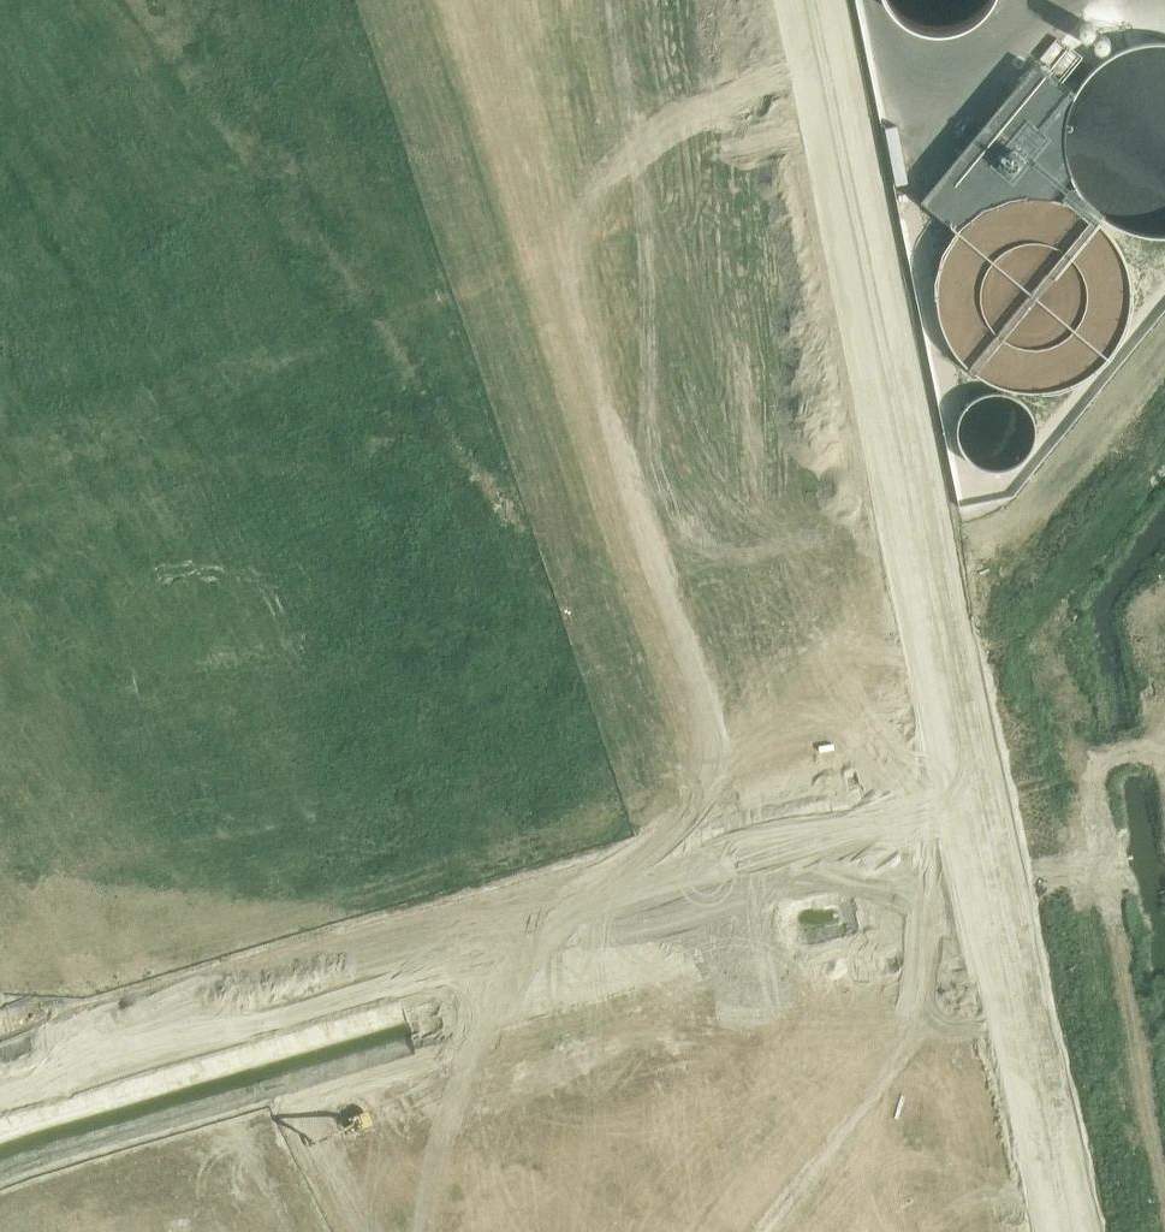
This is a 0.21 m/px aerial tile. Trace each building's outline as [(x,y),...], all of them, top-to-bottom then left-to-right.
[(896,11),(912,22),(930,27),(949,27),(967,21),(982,9),(988,0),(888,0),(896,11)]
